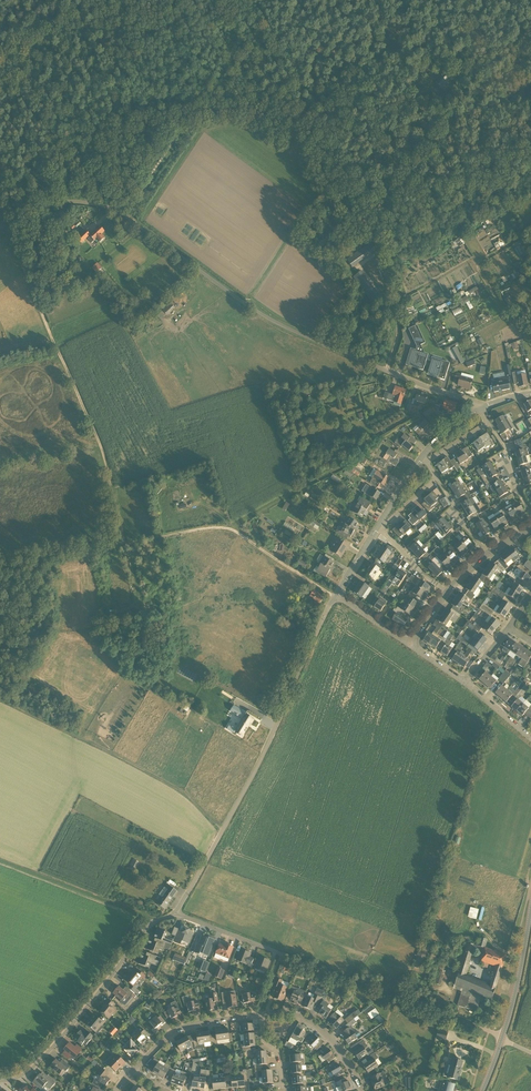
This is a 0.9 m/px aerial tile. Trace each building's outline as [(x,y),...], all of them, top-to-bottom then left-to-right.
[(444,90),(449,84),(446,81),(450,77),(445,73),(437,83),(444,90)] [(430,97),(431,97),(436,101),(439,97),(434,93),(430,97)] [(100,243),(101,242),(105,238),(102,234),(104,231),(100,227),(90,237),(94,241),(96,239),(100,243)] [(81,244),(90,235),(87,231),(86,232),(85,230),(80,235),(78,232),(74,236),(81,244)] [(369,243),(347,257),(352,265),(373,250),(369,243)] [(97,273),(103,268),(98,263),(92,268),(97,273)] [(361,269),(354,274),(368,296),(375,291),(361,269)] [(518,299),(514,294),(509,297),(508,295),(504,297),(506,299),(505,300),(510,306),(516,302),(515,300),(518,299)] [(470,309),(473,307),(466,296),(459,300),(462,304),(466,302),(470,309)] [(159,319),(174,308),(171,304),(156,315),(159,319)] [(417,326),(409,329),(417,347),(425,343),(417,326)] [(523,346),(522,340),(509,345),(505,346),(508,358),(510,357),(508,348),(512,346),(513,350),(519,348),(518,344),(520,344),(521,347),(523,355),(525,355),(523,346)] [(437,378),(445,380),(450,364),(444,362),(443,365),(433,362),(432,365),(425,363),(426,360),(424,359),(425,355),(419,353),(419,352),(411,349),(406,365),(411,366),(411,365),(418,367),(418,369),(423,370),(424,367),(429,368),(428,373),(437,376),(437,378)] [(528,385),(525,371),(516,372),(512,373),(514,385),(519,384),(519,387),(528,385)] [(472,380),(473,376),(462,373),(461,377),(460,377),(461,375),(456,374),(455,380),(459,381),(458,385),(464,387),(464,388),(470,390),(472,380)] [(507,377),(503,378),(492,380),(494,392),(510,389),(508,380),(507,377)] [(401,404),(406,390),(395,387),(392,395),(389,394),(387,400),(394,402),(401,404)] [(286,391),(280,405),(284,407),(286,401),(289,393),(286,391)] [(415,400),(413,399),(412,401),(407,399),(404,408),(409,410),(411,403),(414,404),(413,405),(418,406),(419,402),(425,404),(428,395),(418,392),(415,400)] [(454,412),(456,403),(446,400),(444,405),(444,406),(440,405),(438,411),(444,413),(445,409),(454,412)] [(505,420),(503,416),(495,421),(500,428),(499,429),(502,434),(509,429),(510,431),(514,428),(509,418),(505,420)] [(433,430),(429,425),(429,424),(426,420),(419,427),(417,425),(413,429),(422,439),(428,432),(429,434),(433,430)] [(404,434),(399,441),(397,440),(395,443),(401,448),(402,446),(409,452),(413,447),(412,447),(416,441),(410,436),(409,438),(404,434)] [(495,445),(488,434),(485,436),(484,435),(481,437),(481,438),(473,443),(479,452),(485,448),(485,449),(491,445),(492,447),(495,445)] [(324,435),(313,436),(315,443),(325,441),(324,435)] [(516,448),(524,446),(522,439),(514,441),(515,445),(516,448)] [(528,456),(525,445),(524,446),(516,448),(517,452),(515,452),(517,459),(528,456)] [(472,456),(467,447),(460,452),(459,450),(454,453),(458,459),(457,459),(460,464),(468,459),(472,456)] [(395,454),(389,449),(386,454),(383,458),(387,461),(395,467),(400,459),(402,460),(405,456),(397,451),(395,454)] [(529,463),(530,462),(529,455),(528,456),(517,459),(519,466),(522,465),(523,468),(530,466),(529,463)] [(448,471),(454,467),(448,457),(444,459),(445,460),(437,465),(442,473),(447,470),(448,470),(448,471)] [(361,471),(352,465),(353,462),(351,461),(348,466),(347,465),(345,469),(358,476),(361,471)] [(481,476),(493,469),(490,463),(488,464),(486,461),(479,465),(477,467),(478,469),(482,467),(485,473),(481,476)] [(530,470),(530,469),(530,468),(530,466),(523,468),(524,472),(521,472),(523,479),(530,477),(530,473),(530,470)] [(490,483),(497,479),(495,476),(497,475),(493,469),(481,476),(486,485),(490,483)] [(383,474),(377,471),(372,478),(372,479),(370,483),(377,488),(378,487),(379,488),(380,485),(379,484),(380,483),(384,486),(387,483),(388,483),(390,480),(389,479),(389,478),(383,474)] [(454,493),(465,486),(463,483),(462,485),(458,478),(451,483),(452,486),(450,487),(454,493)] [(497,479),(490,483),(491,486),(490,487),(493,493),(495,492),(504,486),(501,480),(498,482),(497,479)] [(370,487),(366,485),(362,491),(365,493),(364,495),(367,496),(367,497),(370,498),(371,497),(376,500),(380,493),(370,487)] [(462,501),(470,495),(465,486),(454,493),(458,499),(460,498),(462,501)] [(501,501),(508,497),(506,494),(508,492),(504,486),(495,492),(501,501)] [(436,502),(435,501),(439,498),(433,491),(429,495),(424,500),(425,501),(422,504),(429,512),(434,507),(433,505),(436,502)] [(465,511),(476,504),(470,495),(462,501),(463,503),(461,505),(465,511)] [(371,503),(362,498),(359,502),(357,501),(356,504),(369,512),(372,507),(370,506),(371,503)] [(440,501),(444,508),(448,505),(444,498),(440,501)] [(519,518),(525,514),(518,503),(512,507),(519,518)] [(366,516),(369,512),(356,504),(351,511),(361,517),(363,515),(366,516)] [(472,518),(477,515),(481,513),(476,504),(465,511),(469,517),(471,515),(472,518)] [(326,505),(323,510),(329,513),(332,508),(326,505)] [(422,511),(418,505),(414,509),(415,510),(408,516),(411,519),(408,521),(413,526),(419,520),(420,521),(427,514),(423,510),(422,511)] [(519,518),(512,507),(507,510),(505,508),(503,510),(507,516),(509,515),(513,521),(519,518)] [(502,528),(508,524),(504,518),(507,516),(503,510),(494,515),(495,517),(502,528)] [(489,521),(487,516),(484,518),(488,525),(491,524),(496,532),(502,528),(495,517),(489,521)] [(441,520),(439,517),(433,523),(435,526),(436,524),(441,529),(438,532),(448,523),(443,518),(441,520)] [(345,521),(343,524),(357,532),(359,527),(356,526),(358,523),(349,518),(347,522),(345,521)] [(483,537),(490,533),(486,527),(488,525),(484,518),(481,520),(483,522),(477,526),(481,532),(483,537)] [(403,523),(401,521),(398,524),(398,525),(393,530),(400,538),(403,535),(403,536),(410,530),(409,528),(411,526),(406,520),(403,523)] [(447,538),(452,533),(454,531),(453,529),(448,523),(438,532),(443,537),(439,541),(442,543),(447,538)] [(354,537),(357,532),(343,524),(341,527),(343,528),(341,532),(337,530),(335,533),(346,539),(348,537),(350,538),(352,535),(354,537)] [(454,531),(452,533),(456,537),(458,535),(460,533),(459,532),(457,530),(456,529),(454,531)] [(465,537),(462,539),(460,542),(468,551),(474,546),(465,537)] [(417,541),(415,539),(409,544),(411,547),(410,549),(414,554),(425,544),(421,548),(416,543),(417,541)] [(339,540),(338,542),(334,548),(331,546),(327,552),(332,556),(334,553),(341,557),(348,545),(339,540)] [(468,551),(460,542),(455,546),(453,544),(450,547),(456,553),(458,550),(463,556),(468,551)] [(423,560),(429,554),(427,552),(426,553),(423,550),(427,547),(425,544),(414,554),(419,559),(421,557),(423,560)] [(396,551),(388,545),(386,549),(383,548),(376,558),(384,563),(390,554),(392,556),(396,551)] [(453,565),(459,560),(454,555),(456,553),(450,547),(448,549),(450,551),(445,556),(453,565)] [(514,550),(512,548),(506,553),(514,562),(522,555),(516,548),(514,550)] [(501,558),(498,561),(505,570),(508,567),(506,564),(512,560),(514,563),(514,562),(506,553),(500,557),(501,558)] [(332,572),(335,567),(332,565),(334,562),(320,554),(316,562),(319,563),(332,572)] [(437,577),(442,572),(437,567),(439,565),(434,559),(431,555),(428,557),(431,561),(433,563),(428,568),(437,577)] [(453,565),(445,556),(440,560),(436,556),(434,559),(439,565),(442,563),(448,570),(453,565)] [(305,568),(307,564),(299,559),(297,563),(305,568)] [(491,562),(486,569),(494,574),(496,570),(499,572),(500,570),(502,572),(505,570),(498,561),(493,564),(491,562)] [(329,576),(332,572),(319,563),(317,566),(319,568),(317,572),(326,578),(327,575),(329,576)] [(365,574),(373,579),(379,570),(381,572),(385,567),(378,563),(375,566),(372,564),(365,574)] [(490,584),(492,581),(490,580),(494,574),(486,569),(482,575),(483,575),(481,578),(490,584)] [(510,577),(515,580),(517,577),(527,584),(530,578),(530,577),(523,572),(518,569),(515,569),(513,573),(511,571),(506,574),(510,577)] [(396,570),(393,574),(391,578),(388,582),(390,583),(391,582),(392,582),(393,581),(396,583),(395,585),(398,587),(406,574),(400,570),(399,572),(396,570)] [(479,580),(474,577),(470,583),(477,588),(481,582),(488,586),(487,587),(493,591),(494,590),(495,587),(490,584),(481,578),(479,580)] [(361,598),(369,587),(368,586),(360,581),(357,585),(358,586),(354,592),(361,598)] [(428,594),(432,588),(421,581),(417,587),(428,594)] [(473,598),(475,595),(473,594),(477,588),(470,583),(466,589),(468,591),(466,593),(473,598)] [(520,595),(523,589),(515,583),(511,589),(520,595)] [(428,594),(417,587),(413,593),(411,591),(409,594),(416,599),(418,596),(424,600),(428,594)] [(497,588),(495,591),(504,597),(506,594),(497,588)] [(520,595),(511,589),(507,595),(516,601),(520,595)] [(318,606),(324,597),(315,590),(310,596),(315,600),(314,602),(318,606)] [(503,600),(504,597),(495,591),(494,590),(493,591),(492,593),(503,600)] [(382,598),(385,593),(381,591),(379,594),(372,606),(374,607),(381,612),(387,602),(382,598)] [(465,596),(460,592),(457,597),(456,597),(455,598),(463,604),(467,606),(469,604),(465,601),(467,598),(471,601),(473,598),(466,593),(465,596)] [(416,611),(420,605),(414,601),(416,599),(409,594),(407,597),(409,598),(406,604),(416,611)] [(460,615),(462,612),(459,610),(463,604),(455,598),(454,600),(455,600),(451,605),(453,606),(451,609),(460,615)] [(501,599),(497,605),(508,612),(512,606),(504,601),(501,599)] [(493,610),(486,605),(483,603),(481,606),(493,614),(494,612),(504,618),(508,612),(497,605),(493,610)] [(396,607),(394,609),(402,614),(404,611),(412,617),(416,611),(406,604),(402,610),(398,607),(397,608),(396,607)] [(493,614),(481,606),(479,608),(486,613),(489,616),(491,617),(493,614)] [(402,614),(394,609),(393,611),(396,614),(392,620),(403,627),(407,621),(401,617),(402,614)] [(460,615),(451,609),(450,611),(447,609),(443,614),(443,613),(442,614),(450,620),(454,614),(458,617),(460,615)] [(436,620),(435,623),(441,627),(442,627),(447,631),(453,622),(450,620),(442,614),(441,616),(441,617),(438,621),(436,620)] [(500,624),(492,618),(488,623),(496,630),(500,624)] [(491,635),(496,630),(488,623),(483,629),(491,635)] [(429,645),(437,634),(434,632),(432,635),(428,633),(423,640),(428,644),(429,645)] [(443,638),(437,634),(429,645),(430,646),(431,646),(436,649),(437,647),(440,649),(446,639),(445,638),(443,638)] [(450,634),(446,639),(440,649),(442,650),(441,652),(447,656),(452,649),(449,647),(452,642),(450,641),(453,636),(450,634)] [(483,646),(487,640),(479,634),(475,640),(483,646)] [(510,651),(515,643),(509,639),(502,650),(508,654),(510,651)] [(478,651),(483,646),(475,640),(470,645),(478,651)] [(459,653),(465,645),(462,643),(461,641),(457,647),(453,652),(456,654),(452,660),(458,664),(463,656),(459,653)] [(516,655),(521,647),(515,643),(510,651),(516,655)] [(522,659),(527,651),(521,647),(516,655),(522,659)] [(469,668),(473,663),(469,661),(467,659),(470,653),(473,655),(475,653),(469,648),(467,651),(463,656),(458,664),(464,668),(466,666),(469,668)] [(527,651),(522,659),(518,664),(524,668),(523,670),(525,671),(529,666),(526,664),(527,662),(528,663),(530,658),(530,653),(527,651)] [(506,669),(513,659),(510,657),(507,662),(507,663),(504,667),(506,669)] [(506,669),(511,668),(516,661),(513,659),(506,669)] [(525,680),(525,679),(528,681),(530,682),(530,680),(530,674),(530,672),(530,667),(529,666),(525,671),(524,673),(521,678),(525,680)] [(500,681),(508,672),(505,670),(505,671),(503,673),(498,679),(500,681)] [(484,684),(491,677),(486,672),(479,680),(484,684)] [(503,684),(511,674),(510,673),(508,672),(500,681),(503,684)] [(490,689),(496,681),(491,677),(484,684),(490,689)] [(514,693),(516,695),(519,692),(528,681),(525,679),(525,680),(514,693)] [(516,695),(520,698),(526,692),(525,691),(530,684),(530,683),(530,682),(528,681),(519,692),(516,695)] [(507,690),(510,687),(507,684),(503,688),(501,686),(495,693),(501,698),(507,690)] [(506,703),(512,695),(507,690),(501,698),(506,703)] [(517,712),(523,704),(517,699),(511,707),(517,712)] [(525,713),(528,715),(530,711),(530,705),(529,709),(523,704),(517,712),(522,716),(525,713)] [(248,739),(254,730),(253,730),(255,727),(256,728),(259,723),(252,719),(250,718),(251,716),(243,711),(239,717),(248,722),(241,734),(242,735),(241,736),(242,736),(242,737),(246,739),(247,739),(248,739)] [(227,729),(234,733),(237,728),(233,726),(234,724),(230,722),(227,729)] [(135,871),(139,862),(133,859),(128,868),(135,871)] [(165,909),(178,891),(170,886),(157,904),(165,909)] [(471,907),(468,917),(476,919),(479,910),(471,907)] [(451,927),(447,923),(439,932),(443,936),(451,927)] [(184,928),(181,926),(176,940),(181,942),(182,938),(189,941),(193,931),(189,930),(190,928),(185,926),(184,928)] [(154,938),(156,939),(167,943),(171,945),(174,940),(164,936),(166,932),(158,929),(154,938)] [(447,936),(447,939),(448,943),(472,941),(472,940),(473,939),(472,935),(459,936),(459,935),(447,936)] [(198,944),(194,952),(200,954),(200,953),(209,956),(215,940),(210,938),(209,940),(207,939),(207,938),(202,936),(199,944),(198,944)] [(485,948),(488,940),(480,937),(478,946),(468,943),(463,957),(460,956),(455,972),(454,971),(450,983),(463,989),(457,1007),(466,1009),(471,993),(472,993),(477,979),(465,974),(473,950),(477,952),(483,954),(481,961),(494,966),(492,973),(494,973),(493,977),(498,979),(506,955),(485,948)] [(165,948),(167,943),(156,939),(155,942),(150,940),(146,949),(153,952),(155,948),(164,951),(165,948)] [(228,947),(220,944),(216,953),(229,958),(233,947),(229,945),(228,947)] [(422,969),(428,949),(419,946),(413,967),(422,969)] [(250,968),(254,959),(249,957),(250,954),(241,950),(237,960),(246,963),(247,963),(249,964),(248,966),(250,968)] [(160,961),(155,960),(156,956),(147,952),(146,956),(142,955),(138,964),(144,966),(145,966),(147,962),(158,966),(160,961)] [(265,983),(269,973),(266,972),(270,961),(259,957),(256,965),(261,967),(260,970),(265,972),(262,981),(265,983)] [(440,985),(445,970),(443,970),(446,961),(442,959),(436,977),(435,976),(432,983),(440,985)] [(204,961),(201,970),(205,972),(209,963),(204,961)] [(221,979),(225,970),(217,967),(214,976),(221,979)] [(146,976),(138,969),(136,972),(133,970),(130,973),(131,974),(126,980),(134,987),(141,977),(144,979),(146,976)] [(424,982),(427,973),(421,971),(418,980),(424,982)] [(283,1001),(288,988),(280,985),(282,980),(277,979),(274,986),(278,987),(274,998),(283,1001)] [(490,985),(477,979),(472,993),(471,993),(466,1009),(475,1012),(479,1001),(484,1003),(485,999),(491,1001),(497,982),(492,981),(490,985)] [(125,991),(123,990),(119,987),(113,993),(122,1000),(125,997),(128,1000),(132,995),(134,993),(127,988),(125,991)] [(302,1002),(306,991),(299,989),(298,993),(294,991),(291,1000),(294,1001),(294,1003),(297,1005),(298,1001),(302,1002)] [(307,996),(303,1007),(311,1010),(314,1003),(318,1004),(321,998),(322,998),(325,992),(319,989),(316,996),(314,995),(313,999),(307,996)] [(237,1006),(236,995),(235,991),(222,993),(223,1004),(228,1003),(228,1008),(237,1006)] [(207,1011),(216,1009),(214,1002),(218,1001),(217,993),(210,994),(211,999),(205,1000),(207,1011)] [(250,995),(250,993),(242,994),(244,1003),(247,1003),(247,1005),(254,1004),(254,1001),(255,1000),(254,994),(250,995)] [(448,1000),(449,998),(437,993),(434,1001),(443,1005),(449,1006),(451,1001),(448,1000)] [(194,1002),(190,1002),(188,995),(182,998),(185,1006),(187,1006),(188,1012),(192,1012),(192,1014),(200,1012),(198,1001),(194,1002)] [(108,1018),(114,1009),(112,1008),(115,1004),(109,999),(106,1003),(107,1004),(100,1011),(108,1018)] [(326,1019),(331,1010),(327,1007),(329,1004),(323,1000),(318,1008),(321,1010),(319,1014),(326,1019)] [(171,1019),(174,1018),(175,1019),(183,1016),(178,1006),(174,1008),(167,1011),(164,1013),(167,1018),(170,1017),(171,1019)] [(375,1008),(369,1013),(372,1018),(379,1013),(375,1008)] [(337,1014),(337,1015),(335,1012),(330,1017),(333,1019),(330,1022),(336,1028),(344,1020),(341,1018),(337,1014)] [(348,1023),(353,1019),(357,1016),(355,1012),(354,1012),(345,1019),(348,1023)] [(99,1018),(95,1015),(87,1025),(96,1033),(107,1020),(101,1015),(99,1018)] [(166,1022),(160,1016),(158,1018),(156,1016),(149,1022),(154,1028),(152,1030),(155,1034),(161,1028),(160,1027),(161,1026),(166,1022)] [(356,1023),(353,1019),(348,1023),(343,1027),(345,1030),(343,1032),(347,1038),(345,1039),(348,1044),(357,1038),(361,1035),(358,1031),(354,1034),(350,1027),(356,1023)] [(253,1024),(247,1024),(247,1021),(240,1022),(240,1025),(241,1032),(243,1031),(248,1031),(254,1030),(253,1024)] [(142,1046),(148,1040),(145,1037),(148,1034),(141,1027),(135,1033),(138,1036),(135,1039),(142,1046)] [(303,1031),(304,1028),(301,1027),(299,1029),(298,1030),(296,1028),(291,1038),(298,1042),(298,1041),(302,1043),(304,1038),(303,1038),(306,1033),(303,1031)] [(229,1035),(229,1034),(228,1029),(222,1030),(223,1040),(230,1039),(230,1042),(233,1041),(232,1034),(229,1035)] [(93,1036),(87,1030),(84,1033),(80,1030),(76,1036),(79,1039),(77,1041),(82,1045),(84,1043),(86,1045),(87,1045),(91,1040),(91,1039),(93,1036)] [(217,1041),(223,1040),(222,1030),(216,1031),(216,1037),(213,1037),(214,1044),(217,1044),(218,1044),(217,1041)] [(248,1034),(248,1031),(243,1031),(241,1032),(241,1035),(240,1035),(241,1041),(242,1041),(255,1040),(254,1034),(248,1034)] [(446,1040),(447,1033),(438,1031),(436,1038),(446,1040)] [(203,1033),(204,1043),(210,1042),(211,1045),(214,1044),(213,1037),(210,1038),(209,1032),(203,1033)] [(205,1047),(205,1046),(204,1043),(203,1033),(197,1033),(198,1040),(194,1041),(196,1047),(199,1046),(199,1047),(205,1047)] [(315,1037),(312,1034),(305,1042),(307,1045),(309,1043),(313,1048),(314,1047),(317,1050),(324,1043),(322,1041),(321,1041),(316,1036),(315,1037)] [(190,1042),(189,1041),(187,1037),(182,1039),(186,1049),(192,1046),(193,1048),(196,1047),(194,1041),(190,1042)] [(179,1056),(182,1054),(181,1052),(186,1049),(182,1039),(176,1042),(179,1048),(176,1049),(179,1056)] [(131,1057),(137,1051),(133,1047),(136,1044),(131,1040),(126,1045),(129,1047),(125,1051),(131,1057)] [(250,1050),(249,1047),(255,1046),(255,1040),(242,1041),(241,1041),(242,1047),(243,1051),(250,1050)] [(359,1060),(365,1056),(368,1054),(365,1049),(368,1047),(364,1041),(363,1042),(359,1045),(358,1045),(360,1048),(354,1052),(359,1060)] [(75,1047),(70,1043),(66,1048),(67,1049),(63,1054),(68,1058),(71,1055),(75,1058),(82,1049),(77,1045),(75,1047)] [(328,1050),(326,1047),(317,1053),(319,1056),(321,1055),(325,1060),(326,1060),(328,1063),(336,1057),(334,1055),(329,1049),(328,1050)] [(260,1052),(260,1049),(253,1049),(253,1053),(256,1053),(257,1059),(267,1058),(266,1052),(260,1052)] [(379,1058),(376,1054),(375,1053),(375,1052),(374,1053),(366,1058),(366,1059),(368,1062),(363,1066),(368,1073),(379,1066),(378,1066),(375,1061),(378,1059),(379,1058)] [(126,1063),(117,1055),(115,1057),(113,1056),(112,1056),(107,1061),(107,1062),(116,1071),(122,1065),(123,1066),(126,1063)] [(301,1059),(300,1055),(290,1056),(291,1063),(297,1062),(297,1066),(291,1066),(291,1067),(304,1065),(304,1059),(301,1059)] [(394,1067),(400,1062),(396,1057),(390,1062),(394,1067)] [(255,1069),(262,1068),(262,1065),(268,1064),(267,1058),(257,1059),(257,1065),(254,1065),(255,1069)] [(460,1061),(460,1060),(460,1059),(459,1058),(457,1058),(456,1059),(456,1060),(452,1059),(447,1077),(459,1080),(461,1072),(460,1072),(463,1062),(460,1061)] [(61,1064),(60,1063),(56,1060),(50,1067),(59,1074),(63,1070),(66,1072),(70,1066),(64,1061),(61,1064)] [(158,1076),(163,1067),(158,1064),(159,1061),(157,1060),(153,1065),(156,1067),(153,1072),(158,1076)] [(337,1065),(335,1061),(326,1067),(328,1070),(330,1069),(331,1072),(329,1073),(329,1074),(330,1077),(331,1077),(335,1075),(336,1078),(344,1073),(343,1071),(342,1071),(339,1064),(337,1065)] [(302,1070),(302,1066),(304,1065),(291,1067),(292,1074),(298,1073),(298,1077),(292,1077),(306,1076),(305,1070),(302,1070)] [(169,1070),(163,1067),(158,1076),(163,1079),(167,1074),(170,1075),(173,1069),(170,1068),(169,1070)] [(105,1086),(111,1080),(106,1076),(108,1073),(102,1068),(97,1074),(101,1077),(98,1080),(95,1081),(94,1080),(92,1083),(100,1088),(103,1084),(105,1086)] [(255,1072),(261,1071),(262,1077),(273,1076),(272,1070),(262,1071),(262,1068),(255,1069),(255,1072)] [(176,1071),(173,1069),(170,1075),(173,1077),(171,1083),(177,1085),(181,1075),(182,1071),(177,1069),(176,1071)] [(237,1072),(238,1077),(239,1087),(245,1087),(244,1080),(248,1080),(246,1069),(243,1070),(243,1072),(237,1072)] [(187,1073),(186,1077),(181,1075),(177,1085),(183,1087),(186,1079),(189,1080),(191,1073),(189,1073),(187,1073)] [(198,1088),(200,1078),(194,1077),(194,1074),(191,1073),(189,1080),(193,1081),(192,1087),(198,1088)] [(209,1083),(209,1076),(206,1076),(206,1074),(200,1073),(200,1075),(200,1078),(198,1088),(204,1089),(205,1083),(209,1083)] [(220,1089),(226,1088),(225,1082),(229,1082),(228,1075),(228,1073),(218,1074),(219,1078),(220,1089)] [(373,1080),(372,1081),(375,1090),(385,1086),(381,1077),(380,1073),(372,1077),(373,1080)] [(45,1079),(40,1075),(33,1082),(38,1087),(39,1085),(42,1088),(45,1085),(47,1087),(49,1085),(52,1087),(55,1083),(48,1076),(45,1079)] [(231,1077),(231,1075),(228,1075),(229,1082),(232,1082),(232,1088),(239,1087),(238,1077),(231,1077)] [(213,1079),(213,1076),(209,1076),(209,1083),(213,1083),(213,1090),(220,1089),(219,1078),(213,1079)] [(273,1083),(273,1076),(262,1077),(260,1078),(261,1087),(267,1087),(267,1083),(273,1083)] [(303,1081),(303,1077),(306,1076),(292,1077),(293,1085),(299,1084),(299,1088),(296,1088),(307,1087),(306,1081),(303,1081)] [(346,1079),(335,1083),(337,1088),(340,1087),(341,1090),(347,1090),(352,1089),(349,1081),(347,1082),(346,1079)] [(441,1082),(439,1090),(453,1090),(454,1085),(445,1082),(445,1083),(441,1082)]
